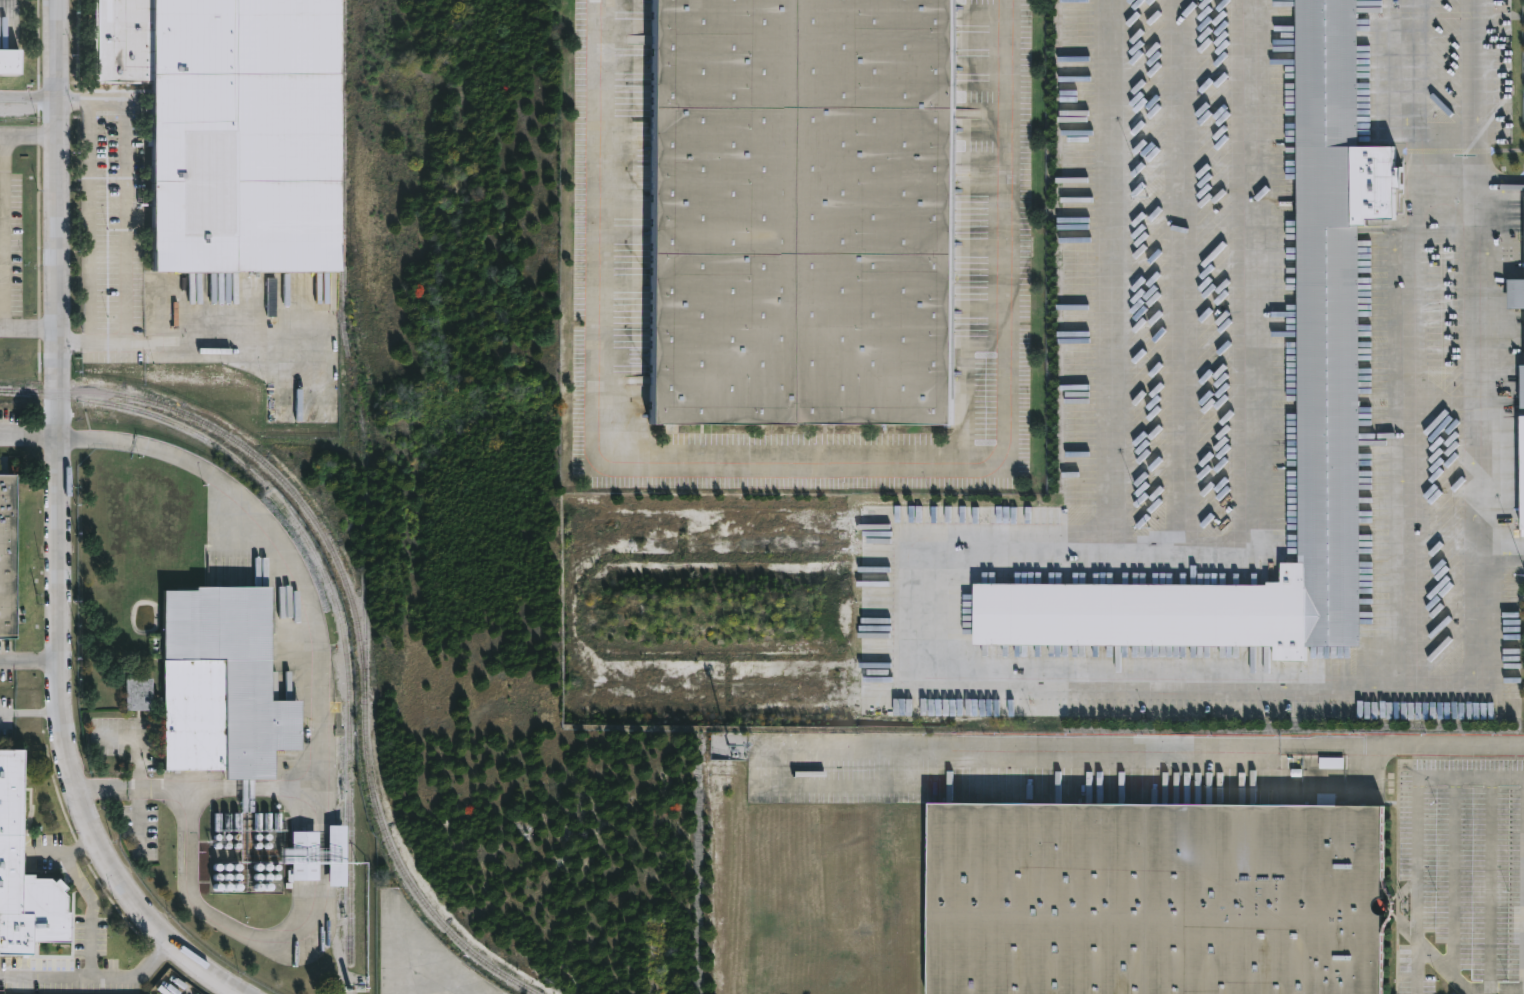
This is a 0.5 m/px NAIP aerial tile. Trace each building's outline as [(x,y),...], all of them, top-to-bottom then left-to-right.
[(94,82),(93,0),(336,0),(337,269),(150,269),(150,82),(94,82)] [(641,422),(644,0),(947,0),(944,425),(646,422),(641,422)] [(1297,561),(1296,0),(1357,0),(1357,148),(1394,148),(1394,169),(1403,169),(1403,190),(1394,190),(1394,220),(1367,221),(1367,227),(1359,228),(1360,645),(976,646),(976,586),(1266,586),(1266,582),(1283,582),(1283,561),(1297,561)] [(19,74),(0,74),(0,48),(19,48),(19,74)] [(1508,280),(1523,280),(1523,309),(1508,309),(1508,280)] [(23,640),(0,640),(0,474),(23,474),(23,640)] [(279,587),(280,701),(309,701),(309,751),(282,752),(283,781),(259,781),(259,812),(246,812),(246,781),(233,781),(233,771),(192,772),(192,775),(176,775),(176,772),(171,772),(171,701),(156,701),(156,710),(129,710),(130,678),(157,678),(157,697),(171,697),(170,591),(204,591),(204,587),(279,587)] [(33,956),(0,955),(0,750),(25,750),(24,790),(23,875),(34,875),(34,879),(51,879),(54,883),(58,879),(67,889),(63,893),(67,897),(67,913),(70,913),(70,943),(33,942),(33,956)] [(1384,930),(1383,993),(931,993),(932,807),(1320,809),(1320,794),(1338,794),(1338,804),(1338,809),(1384,810),(1384,877),(1394,899),(1394,909),(1386,922),(1384,930)] [(342,888),(330,888),(330,826),(349,826),(349,888),(342,888)] [(293,882),(290,882),(290,869),(297,870),(297,832),(324,832),(324,881),(293,882)]
